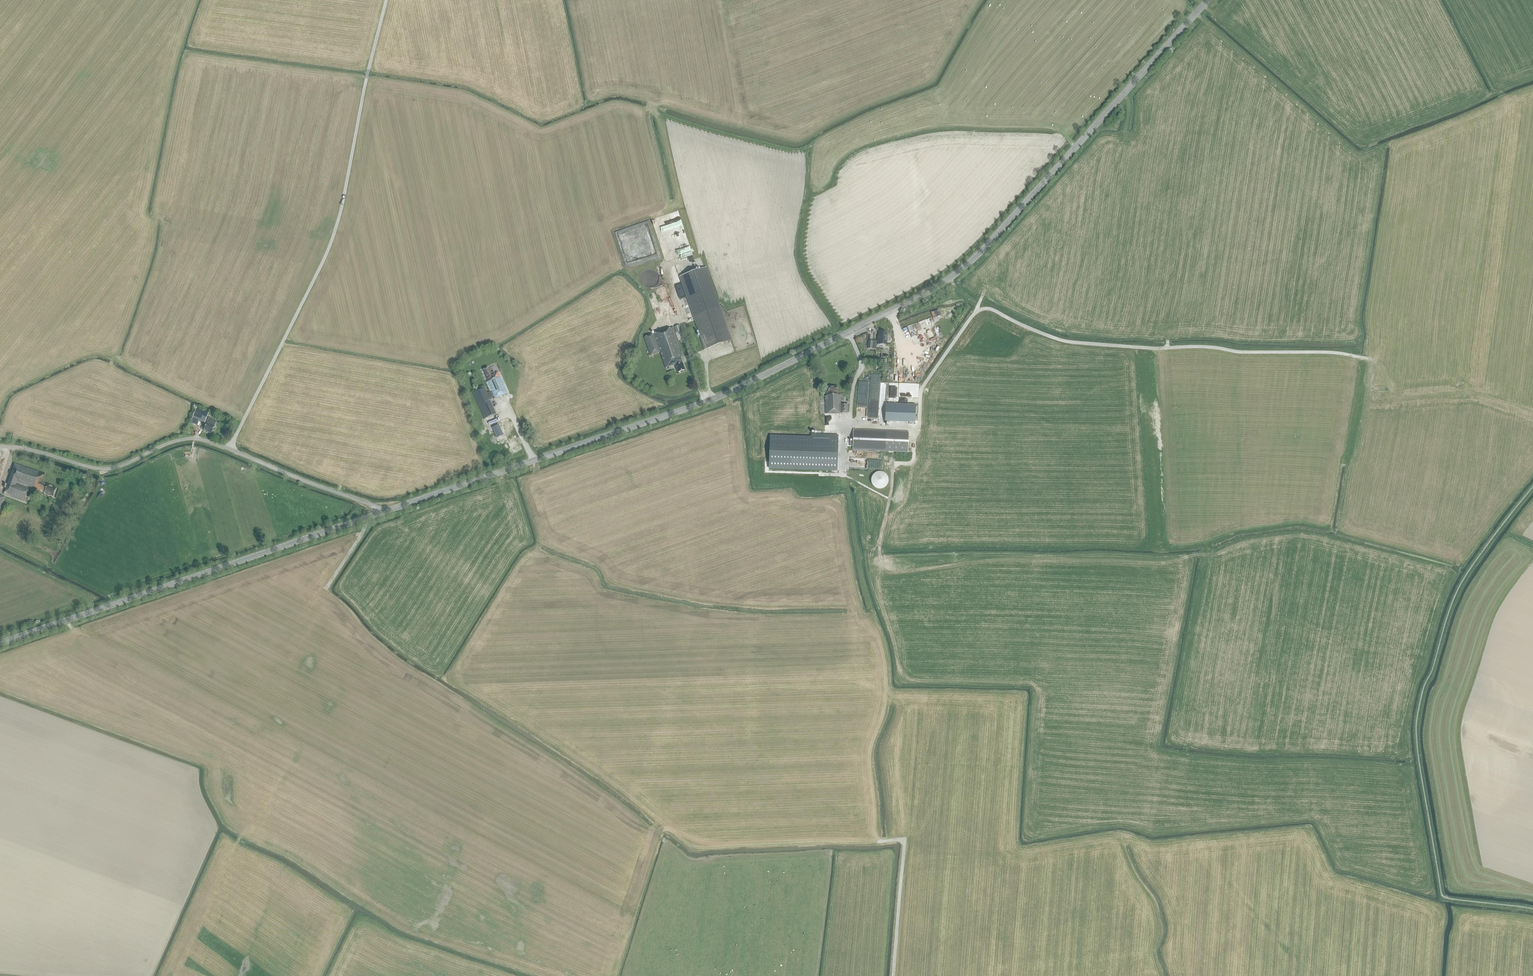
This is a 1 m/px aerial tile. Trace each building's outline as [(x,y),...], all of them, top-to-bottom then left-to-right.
[(705,350),(731,340),(705,268),(680,276),(701,336),(700,336),(705,350)] [(932,312),(934,318),(941,315),(939,310),(932,312)] [(910,332),(926,327),(925,324),(923,325),(921,321),(908,326),(910,332)] [(684,357),(674,328),(644,338),(651,356),(660,352),(666,368),(675,365),(678,373),(685,370),(681,358),(684,357)] [(879,337),(878,337),(877,344),(886,345),(886,341),(888,341),(888,337),(886,337),(886,332),(879,332),(879,337)] [(877,341),(868,341),(868,349),(876,349),(877,341)] [(488,368),(483,370),(488,381),(486,382),(490,392),(487,393),(490,400),(493,399),(507,393),(498,372),(494,373),(494,371),(490,373),(488,368)] [(858,398),(869,399),(870,381),(859,380),(858,398)] [(826,414),(847,413),(847,404),(840,405),(840,392),(838,392),(838,387),(827,387),(827,396),(825,397),(825,400),(826,400),(826,414)] [(484,388),(473,393),(484,419),(496,414),(490,400),(487,393),(484,388)] [(886,405),(885,423),(914,424),(915,406),(886,405)] [(204,424),(208,414),(196,408),(192,418),(204,424)] [(207,422),(203,430),(207,431),(207,432),(210,433),(211,433),(214,425),(216,421),(209,418),(207,422)] [(503,431),(499,421),(493,424),(497,434),(503,431)] [(853,429),(852,450),(908,452),(909,431),(853,429)] [(837,467),(838,433),(811,432),(811,435),(770,433),(769,464),(837,467)] [(53,496),(56,488),(47,484),(47,485),(42,483),(45,474),(15,464),(4,494),(25,502),(29,489),(16,484),(17,483),(35,490),(34,493),(36,494),(38,489),(44,492),(53,496)] [(888,483),(888,481),(888,478),(886,475),(884,474),(882,472),(879,472),(877,472),(874,474),(872,475),(871,478),(871,481),(871,483),(872,486),(874,488),(877,489),(879,489),(882,489),(884,488),(886,486),(888,483)]
